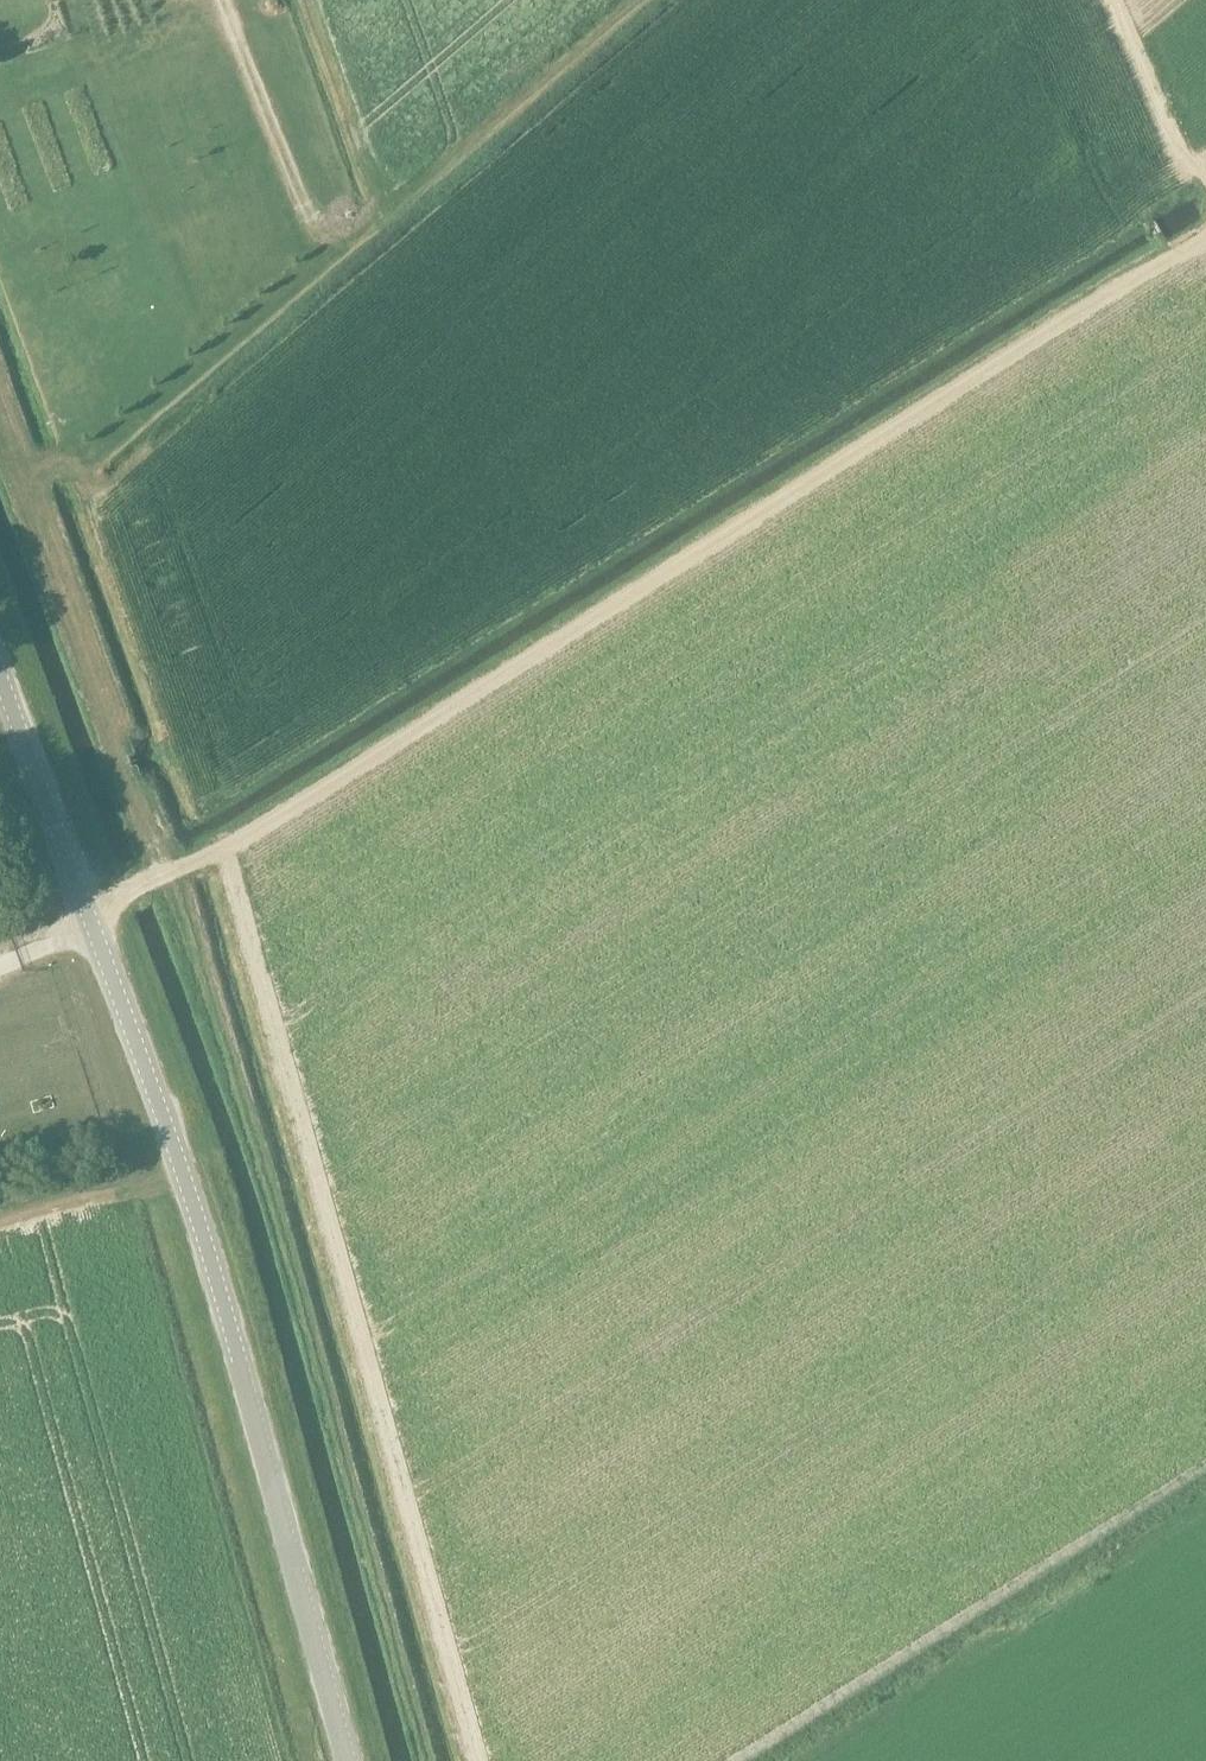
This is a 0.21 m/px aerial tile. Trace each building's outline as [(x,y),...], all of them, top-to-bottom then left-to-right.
[(166,28),(187,22),(183,10),(162,17),(166,28)]
